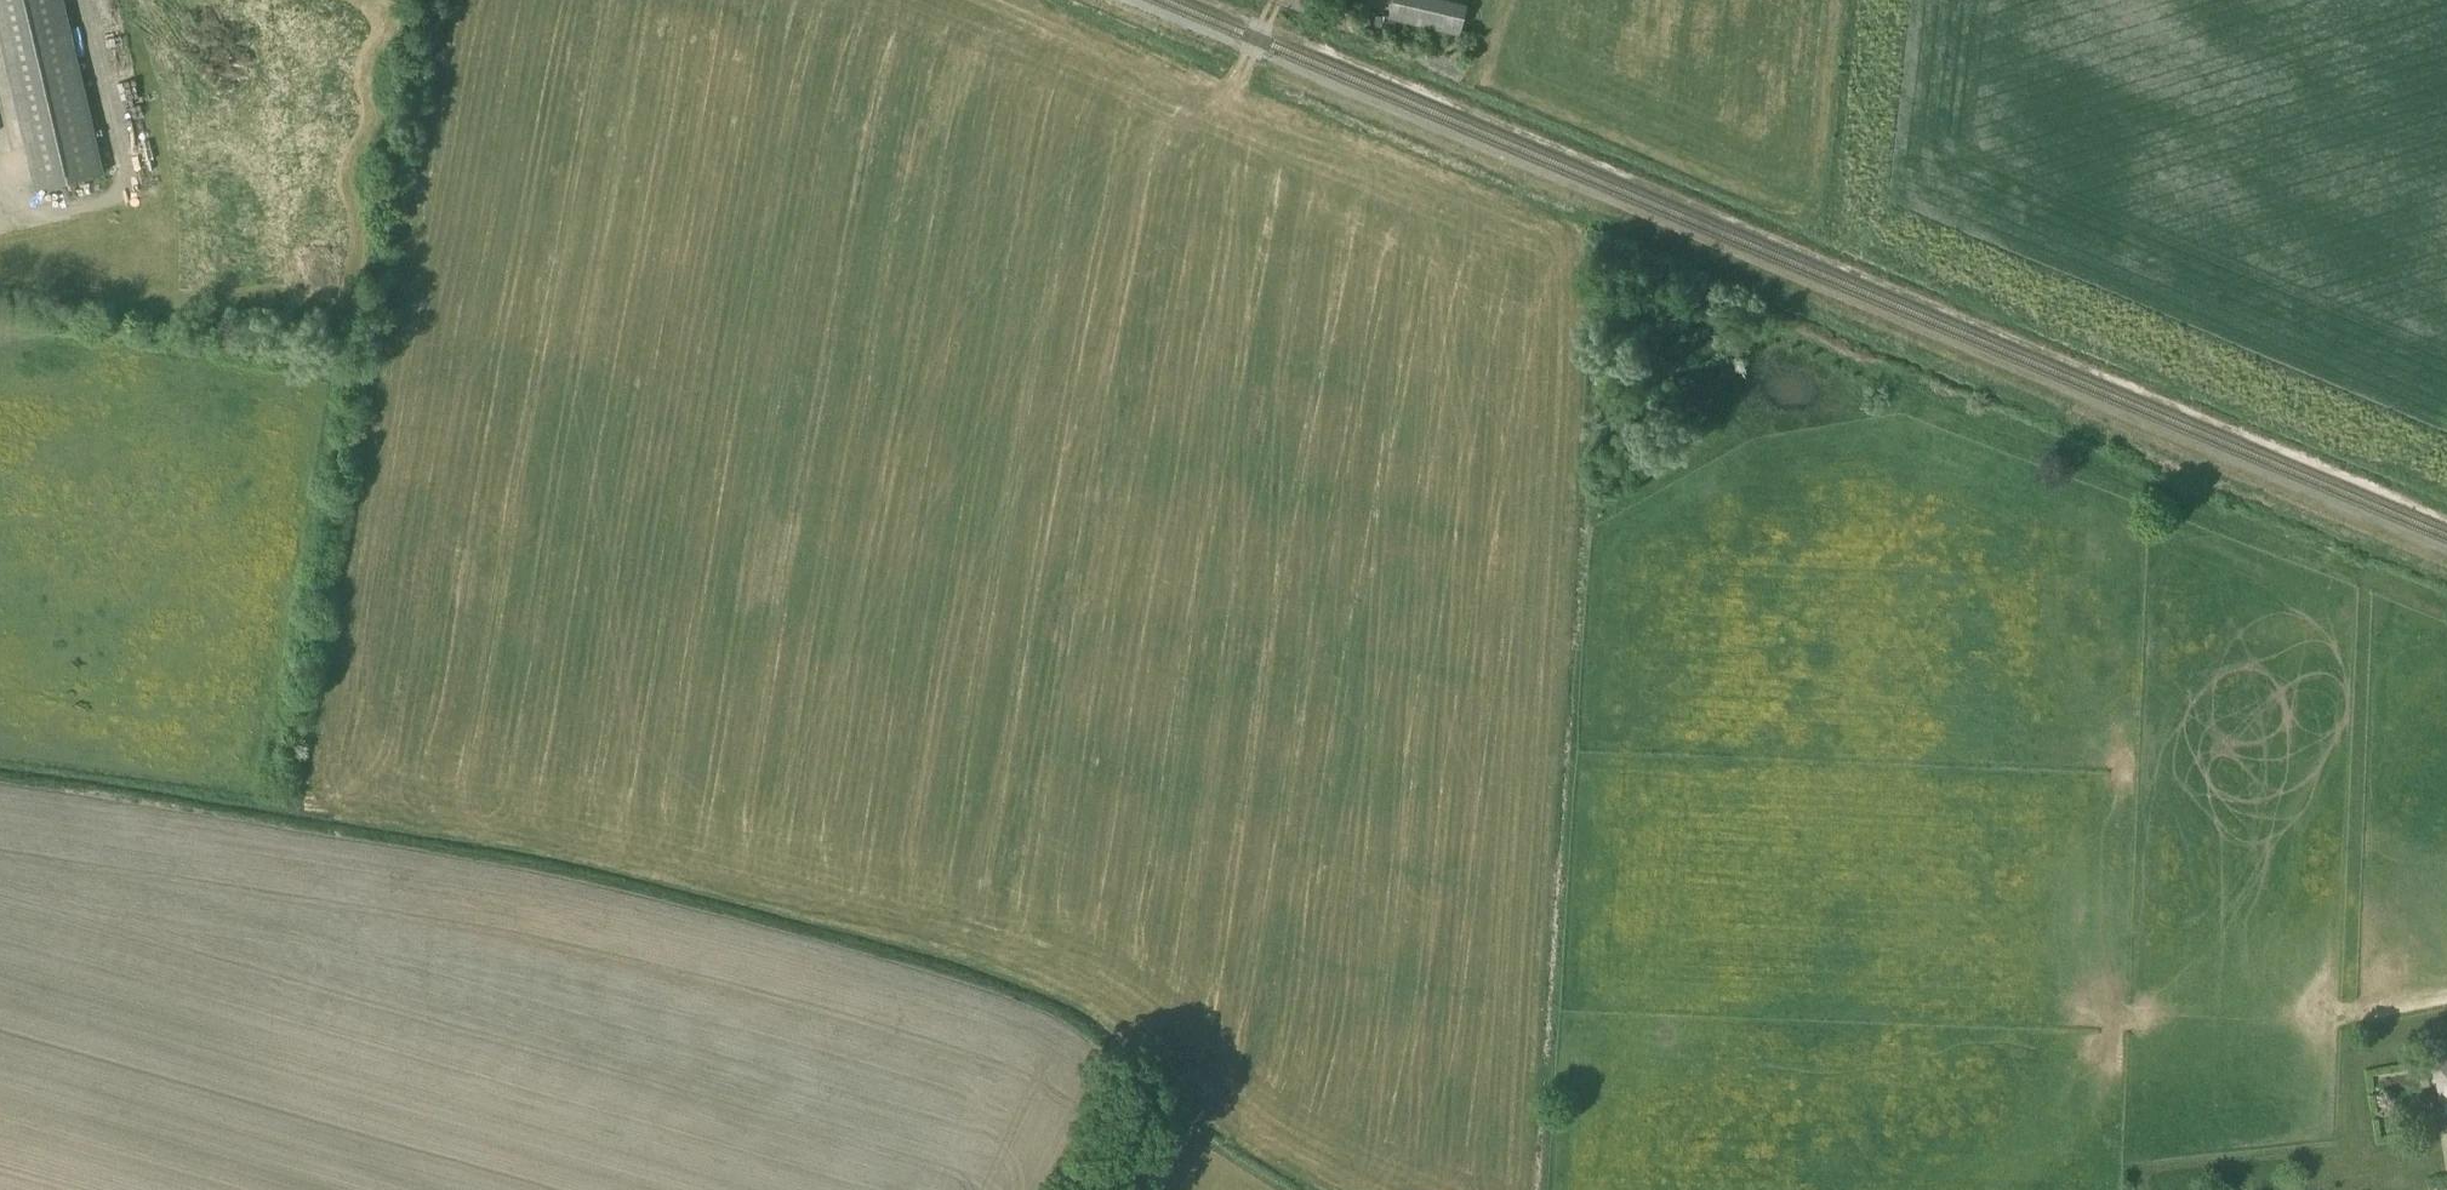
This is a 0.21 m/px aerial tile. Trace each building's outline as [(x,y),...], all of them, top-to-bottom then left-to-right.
[(34,189),(103,173),(63,0),(0,0),(0,44),(34,189)] [(1465,4),(1447,0),(1392,0),(1387,18),(1458,35),(1465,4)] [(2431,1058),(2438,1100),(2440,1099),(2442,1114),(2446,1113),(2446,1056),(2431,1058)]
